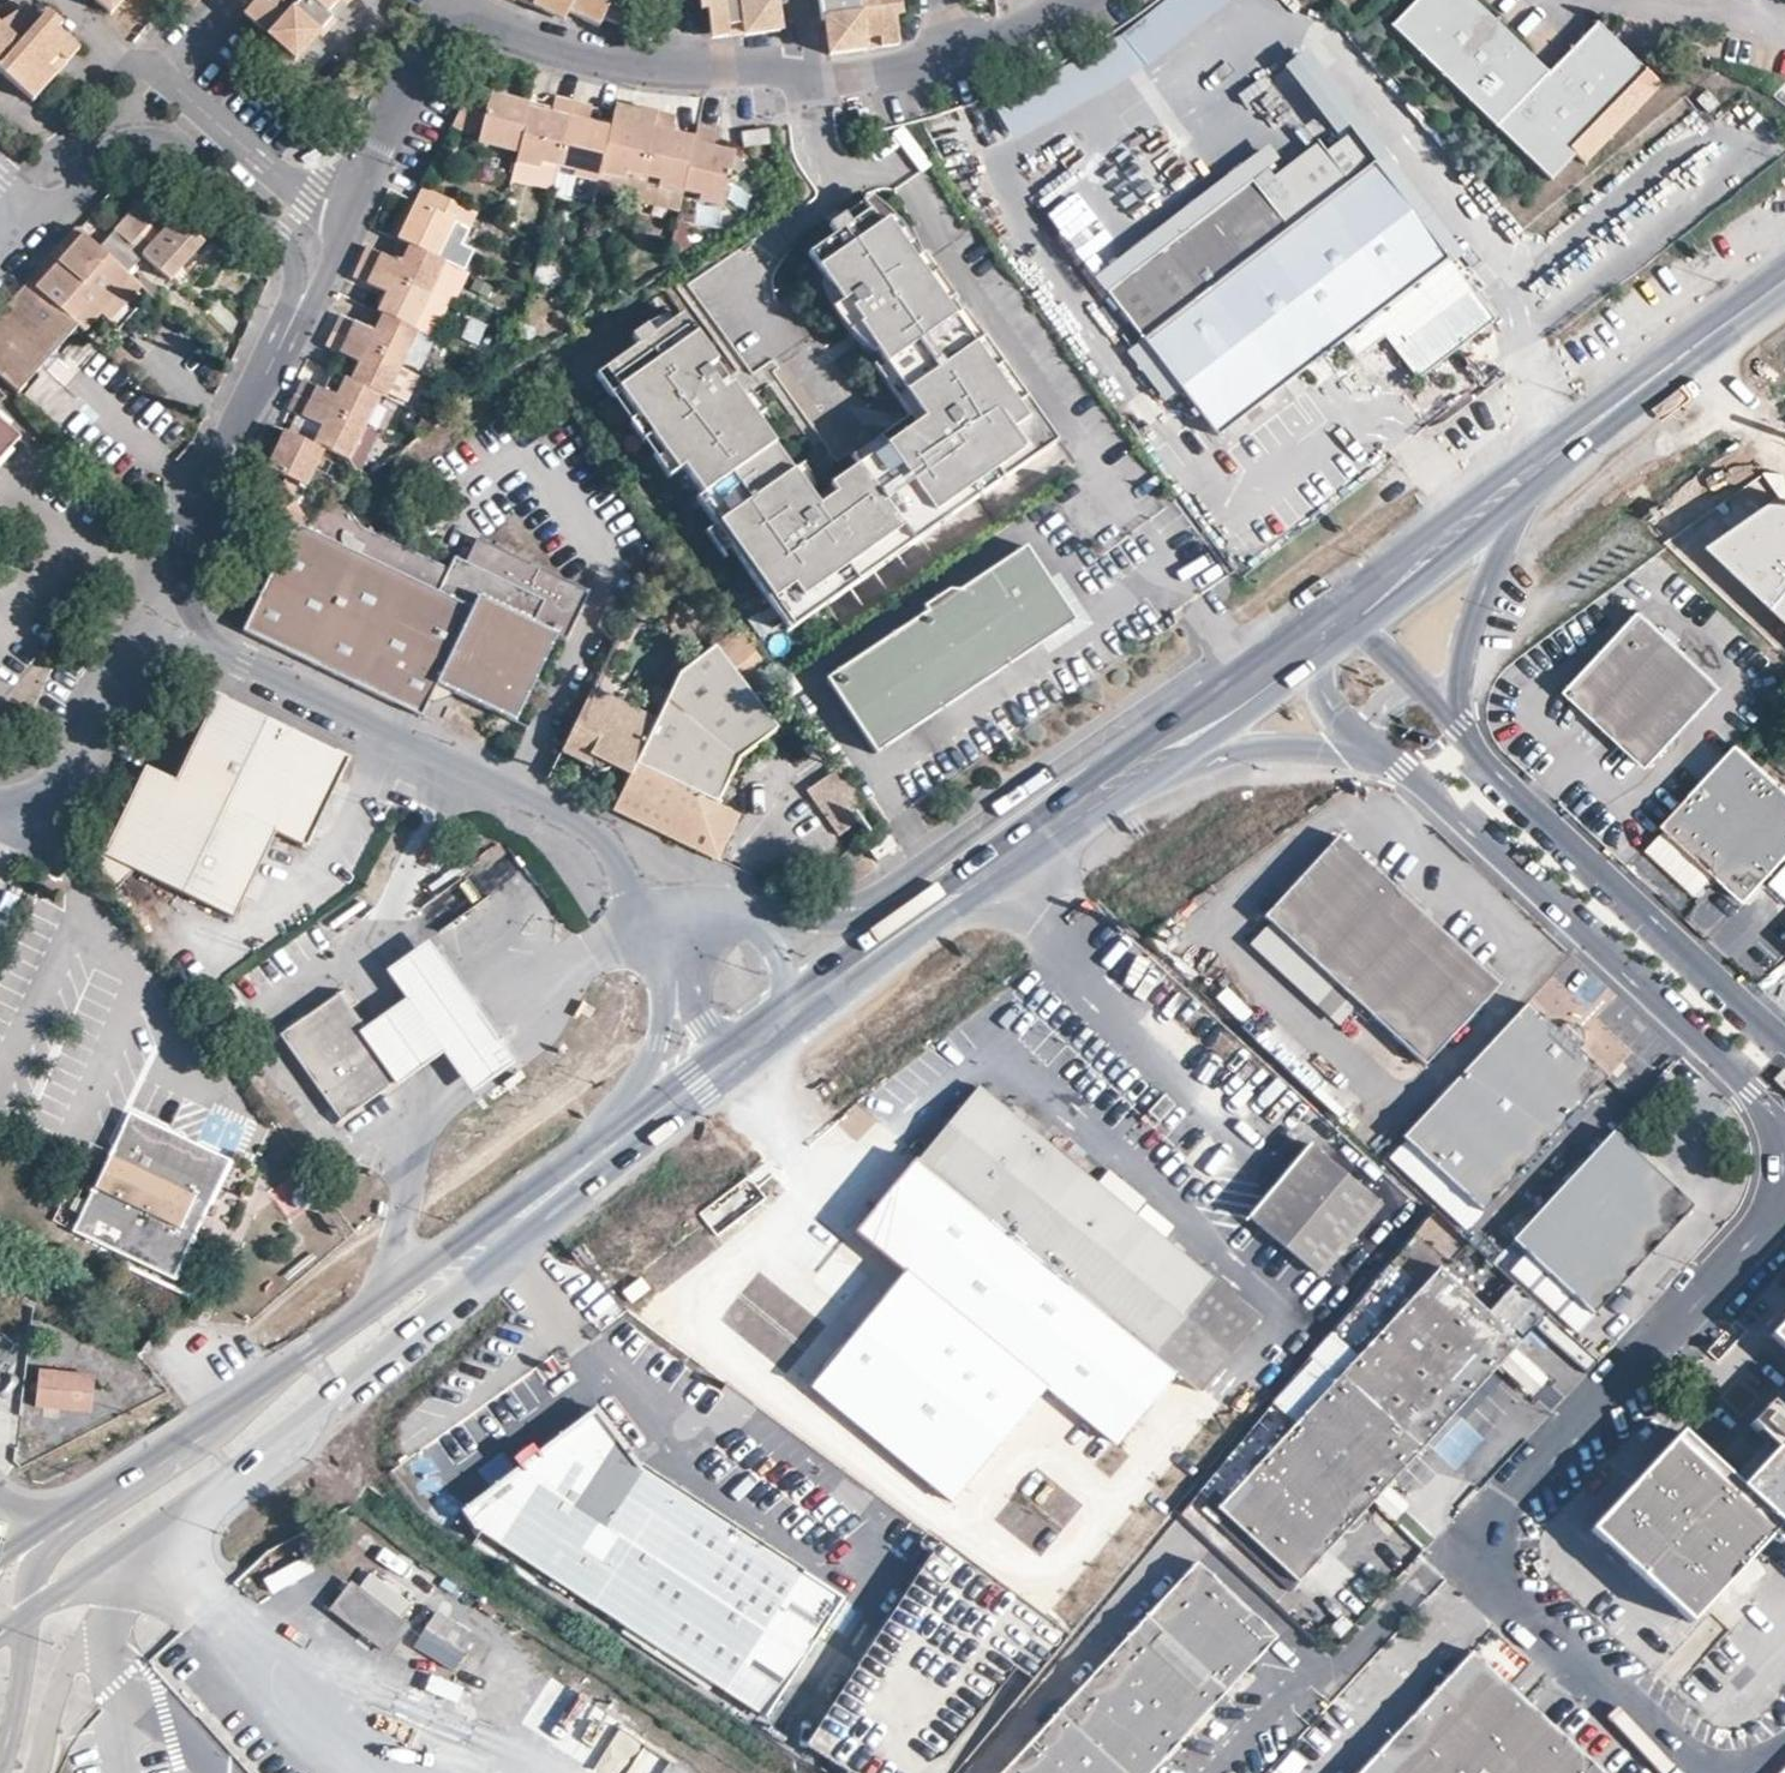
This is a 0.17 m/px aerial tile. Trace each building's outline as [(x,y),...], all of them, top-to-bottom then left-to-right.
[(109,11),(119,0),(96,0),(109,11)] [(249,4),(274,27),(267,35),(293,58),(317,33),(330,17),(325,12),(335,0),(252,0),(249,4)] [(566,9),(597,25),(602,16),(618,25),(631,0),(546,0),(566,9)] [(708,27),(742,23),(743,33),(779,29),(775,0),(704,0),(708,27)] [(831,17),(823,18),(828,53),(863,48),(862,38),(896,34),(891,0),(828,0),(831,17)] [(899,0),(891,0),(894,15),(900,14),(899,0)] [(1650,75),(1635,60),(1596,23),(1585,34),(1548,72),(1536,61),(1473,0),(1415,0),(1392,25),(1550,178),(1574,153),(1650,75)] [(24,7),(5,29),(0,25),(0,71),(31,99),(54,74),(47,67),(58,53),(70,41),(42,16),(38,20),(24,7)] [(896,34),(862,38),(863,48),(897,44),(896,34)] [(1332,76),(1309,47),(1295,58),(1317,87),(1332,76)] [(1320,202),(1293,223),(1287,227),(1251,180),(1108,291),(1133,326),(1143,339),(1128,351),(1163,398),(1179,387),(1217,436),(1346,337),(1358,352),(1385,331),(1420,376),(1495,319),(1404,201),(1375,162),(1372,158),(1328,102),(1317,87),(1295,58),(1269,78),(1319,144),(1292,166),(1320,202)] [(1659,83),(1650,75),(1574,153),(1583,162),(1659,83)] [(1360,77),(1328,102),(1372,158),(1404,134),(1360,77)] [(492,95),(472,83),(452,124),(479,137),(478,142),(518,152),(529,107),(530,104),(492,95)] [(1704,89),(1694,98),(1707,112),(1717,104),(1704,89)] [(529,107),(518,152),(516,161),(539,167),(542,161),(558,164),(572,102),(555,98),(551,112),(529,107)] [(590,106),(572,102),(558,164),(576,168),(574,175),(598,180),(601,171),(611,127),(587,121),(590,106)] [(640,107),(617,102),(613,118),(636,122),(640,107)] [(613,118),(611,127),(601,171),(624,177),(625,171),(643,175),(658,109),(641,105),(640,107),(636,122),(613,118)] [(658,184),(681,190),(693,137),(673,132),(676,113),(658,109),(643,175),(659,179),(658,184)] [(731,164),(734,151),(712,146),(715,129),(697,124),(693,137),(681,190),(698,193),(697,200),(721,205),(731,164)] [(768,135),(744,134),(744,148),(768,149),(769,137),(768,135)] [(1407,138),(1375,162),(1404,201),(1436,176),(1407,138)] [(1268,145),(1096,276),(1108,291),(1251,180),(1279,159),(1268,145)] [(743,166),(734,151),(731,164),(736,172),(743,166)] [(534,186),(539,167),(516,161),(511,180),(534,186)] [(576,168),(558,164),(552,190),(570,194),(574,175),(576,168)] [(1265,187),(1293,223),(1320,202),(1292,166),(1265,187)] [(476,210),(422,184),(398,237),(410,244),(436,256),(454,220),(468,227),(476,210)] [(744,184),(736,200),(755,210),(763,194),(744,184)] [(891,218),(889,216),(887,214),(881,209),(877,205),(871,201),(863,207),(867,213),(878,227),(884,222),(891,218)] [(139,202),(97,249),(126,274),(143,254),(171,279),(206,240),(176,215),(159,234),(151,244),(141,235),(149,226),(156,217),(139,202)] [(861,204),(841,218),(847,227),(867,213),(863,207),(861,204)] [(777,617),(1034,433),(952,317),(942,303),(924,278),(902,248),(884,222),(878,227),(867,213),(847,227),(841,218),(826,229),(833,238),(806,257),(840,305),(833,310),(838,317),(848,309),(867,337),(857,344),(868,359),(875,354),(885,367),(923,421),(914,427),(920,436),(906,446),(899,438),(857,468),(852,471),(859,480),(842,492),(839,494),(830,481),(817,490),(815,488),(810,492),(805,485),(807,483),(798,471),(817,458),(767,387),(757,394),(745,377),(740,370),(752,362),(741,346),(738,347),(705,300),(703,298),(649,337),(643,328),(629,339),(635,347),(602,371),(674,474),(680,469),(699,496),(704,493),(724,520),(713,527),(777,617)] [(905,235),(900,228),(895,222),(891,218),(884,222),(902,248),(910,243),(905,235)] [(151,244),(159,234),(149,226),(141,235),(151,244)] [(97,249),(76,230),(66,241),(74,248),(61,264),(58,262),(35,289),(79,327),(85,332),(101,313),(132,279),(126,274),(97,249)] [(410,244),(398,237),(389,255),(402,261),(410,244)] [(74,248),(66,241),(59,249),(52,256),(58,262),(61,264),(74,248)] [(436,256),(410,244),(402,261),(389,255),(368,245),(361,260),(429,293),(445,260),(436,256)] [(28,283),(35,289),(58,262),(52,256),(28,283)] [(413,326),(429,293),(361,260),(354,276),(386,292),(378,311),(383,313),(413,326)] [(924,278),(942,303),(951,297),(933,272),(924,278)] [(110,322),(141,288),(132,279),(101,313),(110,322)] [(79,327),(35,289),(28,283),(0,316),(0,378),(19,395),(79,327)] [(848,309),(838,317),(857,344),(867,337),(848,309)] [(960,310),(952,317),(1034,433),(1054,441),(960,310)] [(419,330),(413,326),(383,313),(375,330),(342,315),(335,329),(402,362),(419,330)] [(1143,339),(1133,326),(1118,338),(1128,351),(1143,339)] [(386,395),(402,362),(335,329),(328,345),(361,360),(352,380),(381,394),(386,395)] [(923,421),(885,367),(875,373),(908,419),(914,427),(923,421)] [(757,394),(767,387),(754,370),(745,377),(757,394)] [(365,428),(381,394),(352,380),(346,377),(337,395),(305,380),(297,394),(365,428)] [(349,461),(365,428),(297,394),(290,411),(308,419),(322,427),(315,444),(325,450),(349,461)] [(22,431),(0,411),(0,456),(22,431)] [(322,427),(308,419),(300,437),(315,444),(322,427)] [(914,427),(908,419),(851,459),(857,468),(899,438),(914,427)] [(906,446),(920,436),(914,427),(899,438),(906,446)] [(306,487),(325,450),(315,444),(300,437),(287,431),(268,469),(283,476),(306,487)] [(1034,433),(777,617),(788,632),(1054,441),(1034,433)] [(810,481),(826,470),(817,458),(798,471),(807,483),(810,481)] [(826,470),(810,481),(815,488),(817,490),(830,481),(832,479),(826,470)] [(306,487),(283,476),(280,483),(282,486),(297,505),(306,487)] [(842,492),(832,479),(830,481),(839,494),(842,492)] [(807,483),(805,485),(810,492),(815,488),(810,481),(807,483)] [(300,523),(306,518),(297,505),(282,486),(269,495),(292,528),(299,523),(300,523)] [(699,496),(694,500),(713,527),(724,520),(704,493),(699,496)] [(517,719),(558,633),(564,636),(587,589),(476,536),(464,560),(456,556),(449,570),(359,524),(338,495),(306,518),(300,523),(299,523),(292,528),(242,629),(421,716),(428,701),(438,681),(454,689),(517,719)] [(1775,503),(1712,548),(1784,616),(1784,504),(1775,503)] [(873,753),(1072,620),(1021,545),(954,590),(944,589),(919,606),(923,611),(822,678),(873,753)] [(1638,770),(1712,688),(1631,615),(1557,696),(1638,770)] [(654,723),(588,692),(559,753),(585,766),(591,763),(591,764),(592,767),(594,769),(596,771),(599,772),(602,772),(604,771),(607,769),(609,767),(609,766),(628,775),(612,810),(716,860),(737,815),(715,803),(736,758),(773,729),(749,696),(772,679),(737,631),(712,649),(677,675),(654,723)] [(450,697),(454,689),(438,681),(428,701),(433,703),(450,697)] [(132,788),(95,865),(116,895),(129,868),(232,917),(275,828),(304,842),(346,754),(214,691),(161,801),(132,788)] [(1732,745),(1659,827),(1681,847),(1740,899),(1772,863),(1784,875),(1784,793),(1732,745)] [(821,781),(842,810),(857,799),(836,770),(821,781)] [(982,784),(962,797),(966,804),(986,791),(982,784)] [(1352,1012),(1422,1074),(1495,993),(1344,857),(1332,846),(1258,927),(1263,932),(1352,1012)] [(1352,1012),(1263,932),(1246,950),(1334,1032),(1350,1014),(1352,1012)] [(387,971),(407,999),(442,1050),(451,1063),(471,1091),(512,1062),(488,1029),(426,943),(387,971)] [(398,1076),(364,1029),(339,993),(282,1034),(341,1117),(398,1076)] [(407,999),(364,1029),(398,1076),(399,1079),(442,1050),(407,999)] [(1522,1008),(1400,1144),(1485,1220),(1607,1084),(1559,1041),(1522,1008)] [(1255,1016),(1239,1032),(1327,1113),(1346,1131),(1364,1115),(1255,1016)] [(1623,1037),(1588,1041),(1591,1060),(1626,1056),(1623,1037)] [(990,1100),(976,1090),(918,1161),(988,1218),(1031,1253),(1070,1284),(1150,1349),(1177,1371),(1198,1388),(1256,1317),(1233,1298),(1208,1278),(1203,1274),(1155,1235),(1126,1212),(1100,1190),(1089,1182),(1060,1158),(1046,1146),(990,1100)] [(231,1163),(132,1116),(77,1235),(177,1282),(231,1163)] [(1652,1173),(1611,1136),(1511,1244),(1593,1319),(1693,1211),(1652,1173)] [(1485,1220),(1400,1144),(1382,1164),(1428,1206),(1467,1241),(1485,1220)] [(1314,1275),(1373,1203),(1304,1147),(1260,1201),(1245,1219),(1314,1275)] [(988,1218),(918,1161),(893,1191),(856,1236),(874,1250),(905,1275),(873,1314),(836,1359),(812,1388),(953,1502),(1045,1390),(1076,1415),(1115,1447),(1177,1371),(1150,1349),(1070,1284),(1031,1253),(988,1218)] [(1342,1378),(1423,1452),(1505,1360),(1524,1341),(1442,1268),(1342,1378)] [(1513,1330),(1535,1306),(1515,1288),(1493,1312),(1513,1330)] [(1771,1339),(1784,1352),(1784,1323),(1771,1339)] [(1532,1398),(1551,1379),(1522,1348),(1502,1367),(1532,1398)] [(1423,1452),(1342,1378),(1318,1356),(1316,1358),(1275,1402),(1299,1425),(1221,1510),(1304,1583),(1354,1523),(1423,1452)] [(93,1375),(38,1370),(34,1408),(89,1413),(93,1375)] [(798,1575),(649,1474),(603,1410),(466,1509),(512,1539),(506,1549),(718,1694),(767,1620),(779,1628),(816,1652),(843,1610),(845,1606),(798,1575)] [(1741,1493),(1680,1438),(1590,1537),(1690,1629),(1781,1530),(1784,1534),(1784,1445),(1741,1493)] [(1146,1624),(1227,1700),(1278,1643),(1196,1569),(1146,1624)] [(341,1617),(399,1654),(418,1622),(360,1587),(341,1617)] [(415,1647),(455,1671),(474,1641),(433,1617),(415,1647)] [(1132,1639),(1214,1714),(1227,1700),(1146,1624),(1132,1639)] [(1214,1714),(1132,1639),(1012,1772),(1160,1772),(1214,1714)] [(1440,1772),(1603,1772),(1511,1690),(1470,1653),(1396,1733),(1440,1772)] [(1361,1772),(1440,1772),(1396,1733),(1361,1772)]
